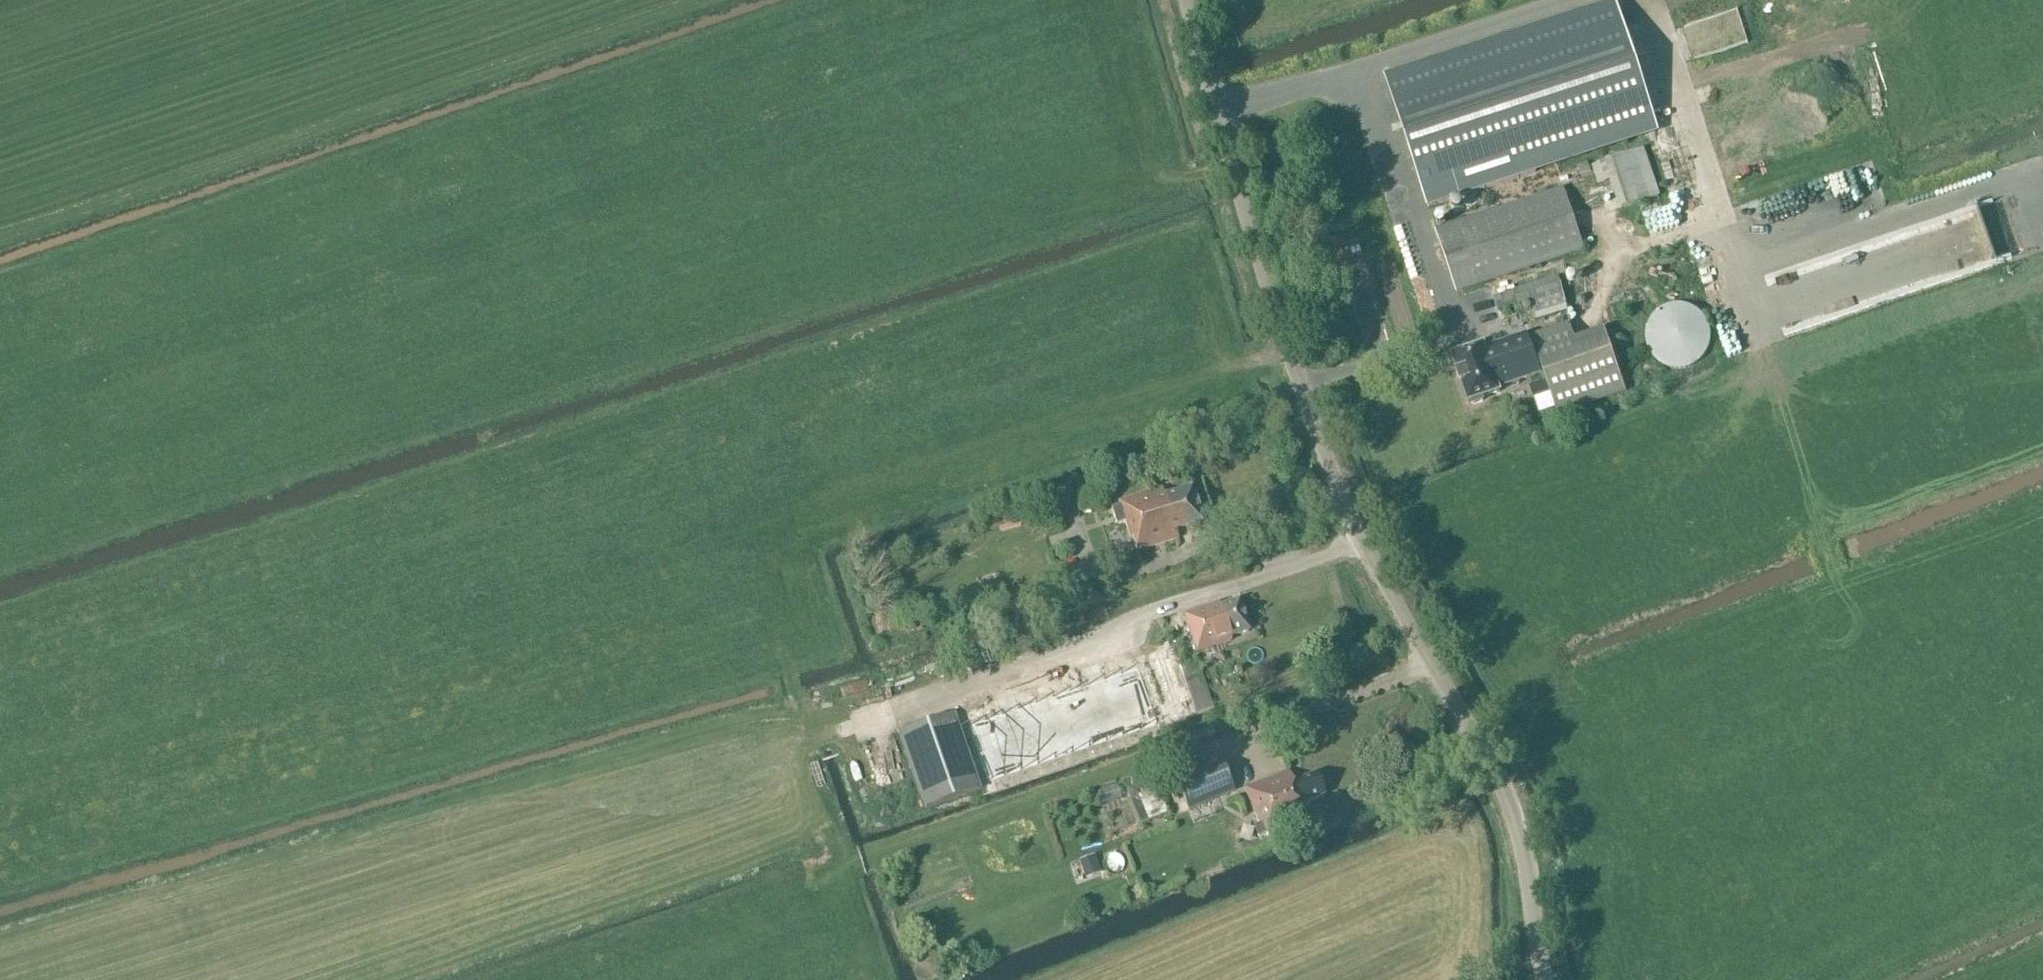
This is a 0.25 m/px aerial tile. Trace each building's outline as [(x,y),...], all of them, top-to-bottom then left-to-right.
[(1614,2),(1382,77),(1425,205),(1657,130),(1614,2)] [(1643,149),(1592,166),(1597,182),(1611,177),(1621,209),(1659,196),(1643,149)] [(1457,291),(1583,250),(1563,188),(1436,230),(1457,291)] [(1519,307),(1565,293),(1560,277),(1515,291),(1515,292),(1494,298),(1498,310),(1519,304),(1519,307)] [(1703,307),(1656,305),(1654,366),(1701,367),(1703,307)] [(1570,323),(1531,337),(1558,414),(1626,391),(1605,330),(1576,341),(1570,323)] [(1527,334),(1493,346),(1493,348),(1486,350),(1484,344),(1451,355),(1467,402),(1471,401),(1472,404),(1483,400),(1482,397),(1500,391),(1499,388),(1540,374),(1527,334)] [(1125,522),(1130,538),(1132,537),(1137,551),(1178,539),(1176,531),(1201,523),(1190,488),(1164,496),(1162,488),(1118,502),(1120,507),(1112,510),(1116,524),(1125,522)] [(994,587),(983,591),(988,604),(998,601),(994,587)] [(1219,607),(1218,604),(1184,615),(1196,653),(1231,641),(1229,638),(1249,631),(1238,601),(1219,607)] [(916,804),(1141,743),(1126,688),(1141,684),(1153,728),(1214,711),(1200,660),(1180,666),(1175,646),(894,722),(916,804)] [(1185,746),(1217,737),(1215,728),(1183,737),(1185,746)] [(1188,810),(1210,801),(1233,792),(1219,759),(1174,777),(1188,810)] [(1258,839),(1267,835),(1268,836),(1308,819),(1302,806),(1323,798),(1314,777),(1294,785),(1288,771),(1245,789),(1259,824),(1253,826),(1258,839)] [(1149,817),(1167,810),(1155,781),(1139,787),(1141,793),(1149,817)] [(1138,784),(1127,788),(1130,797),(1141,793),(1139,787),(1138,784)] [(1102,874),(1095,855),(1079,861),(1086,880),(1102,874)]
